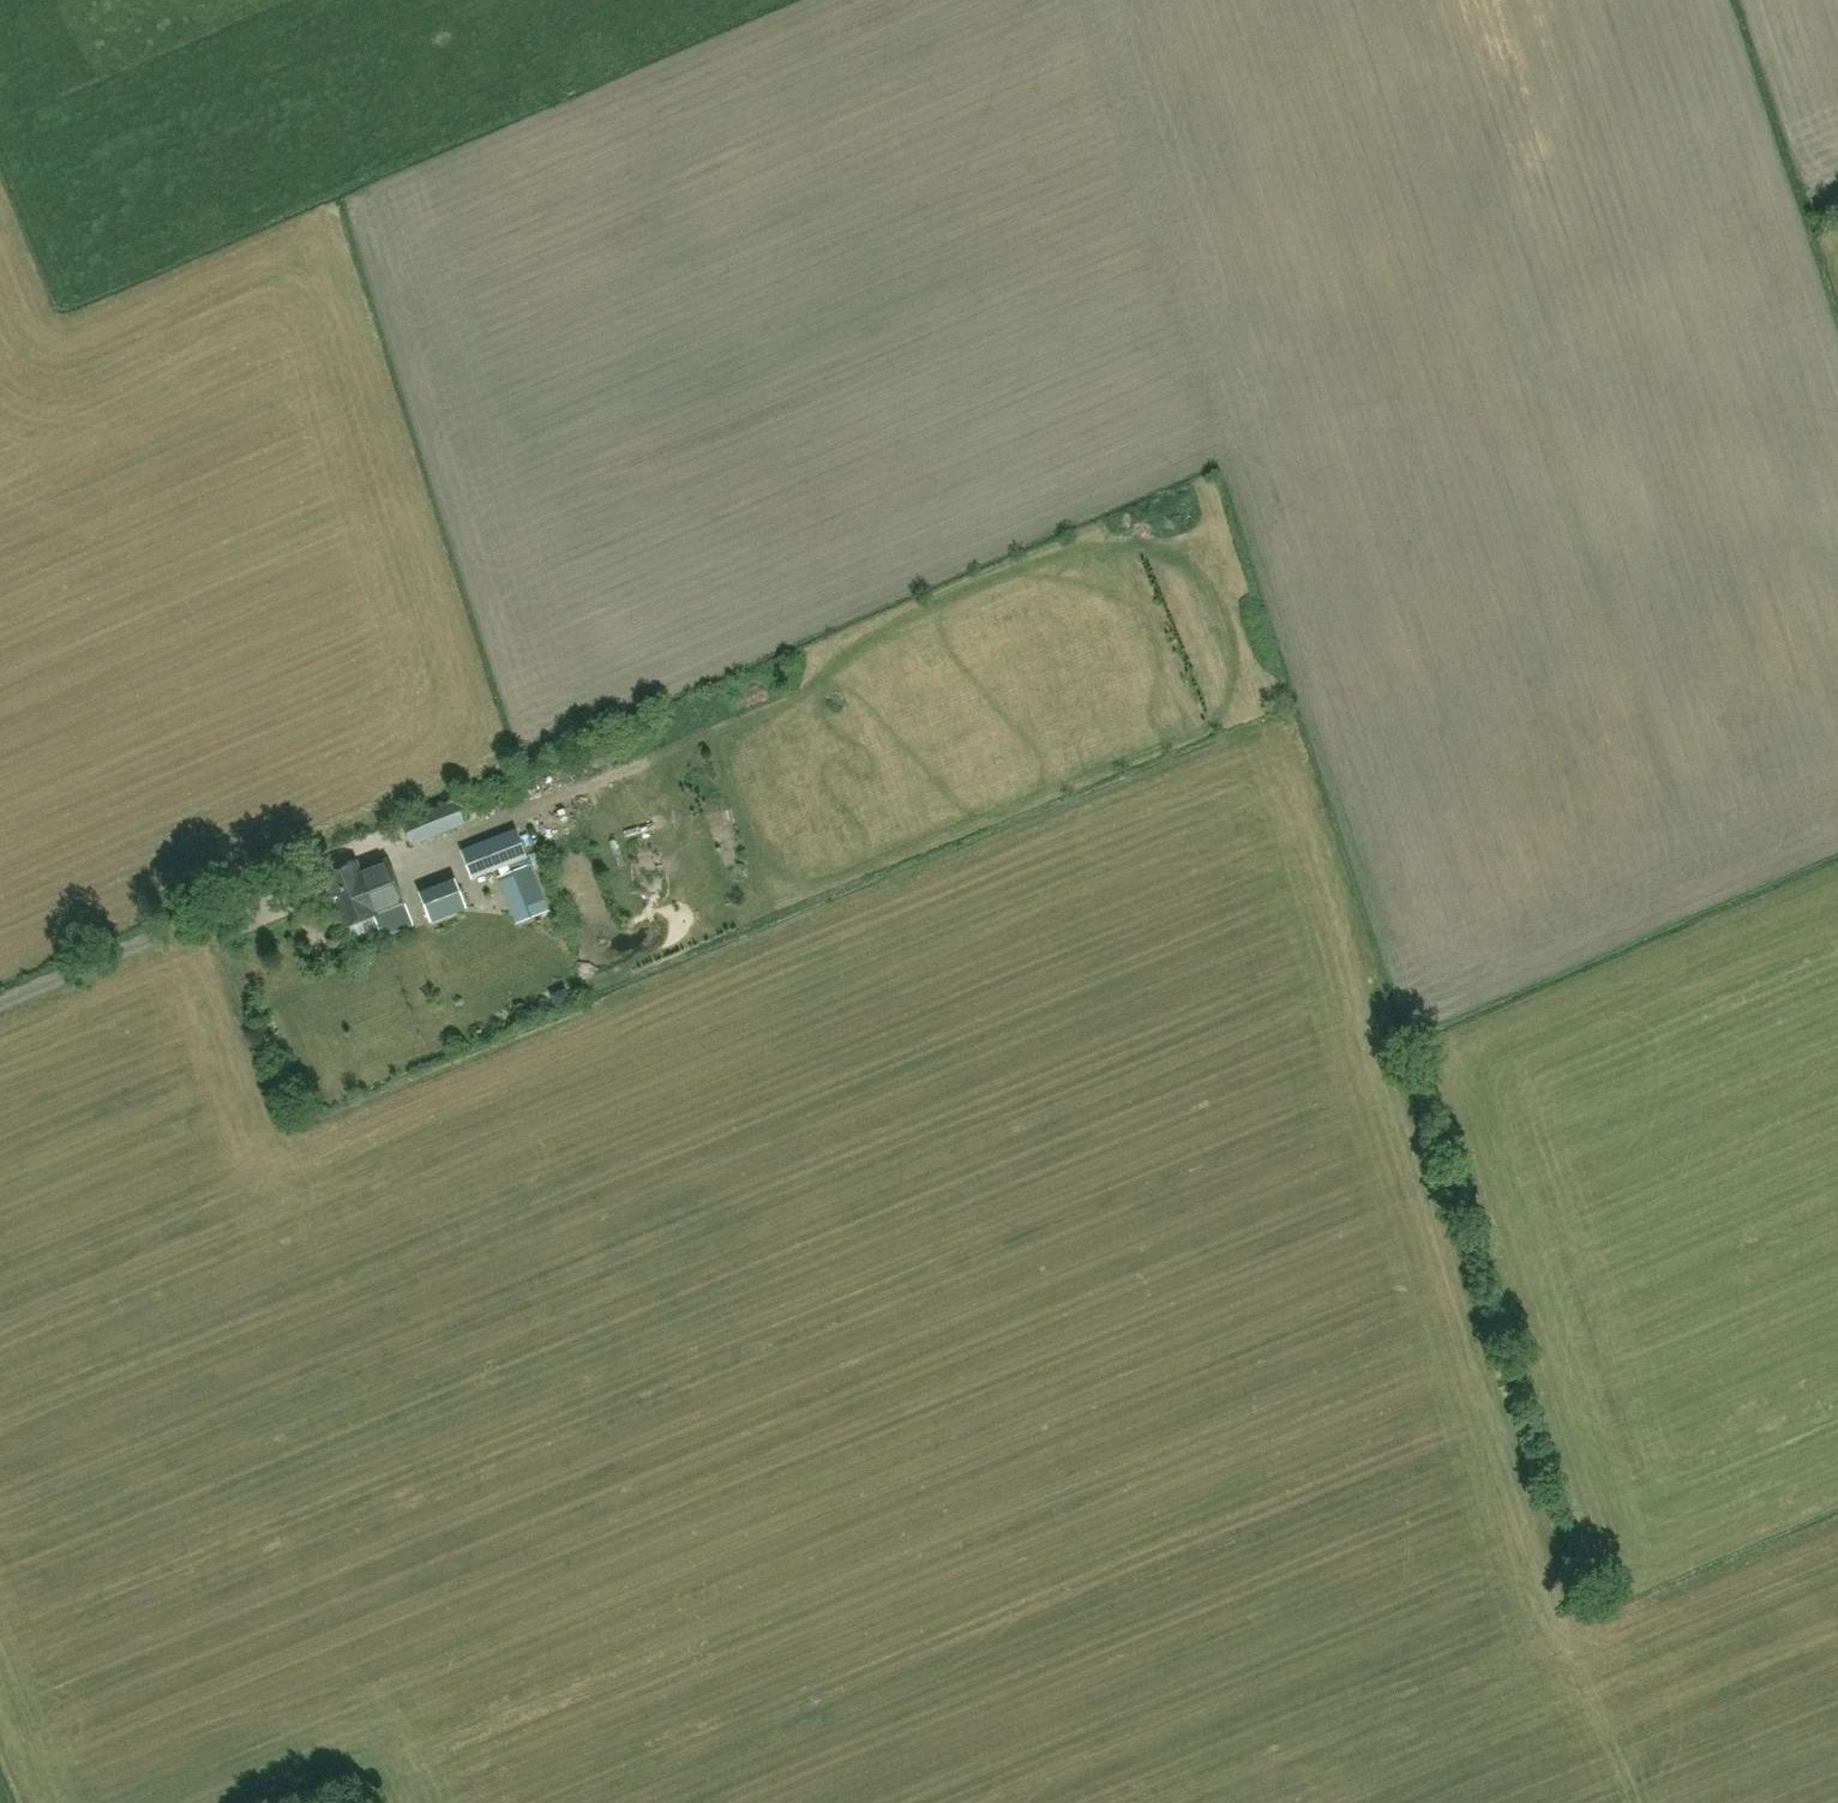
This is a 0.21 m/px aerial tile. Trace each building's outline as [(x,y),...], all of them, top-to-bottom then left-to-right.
[(455,800),(401,821),(410,845),(464,824),(455,800)] [(502,866),(505,874),(530,864),(516,829),(463,849),(473,877),(502,866)] [(405,910),(400,896),(388,859),(350,872),(348,867),(326,875),(343,926),(365,918),(372,915),(375,921),(405,910)] [(455,878),(419,892),(431,924),(467,910),(455,878)]
